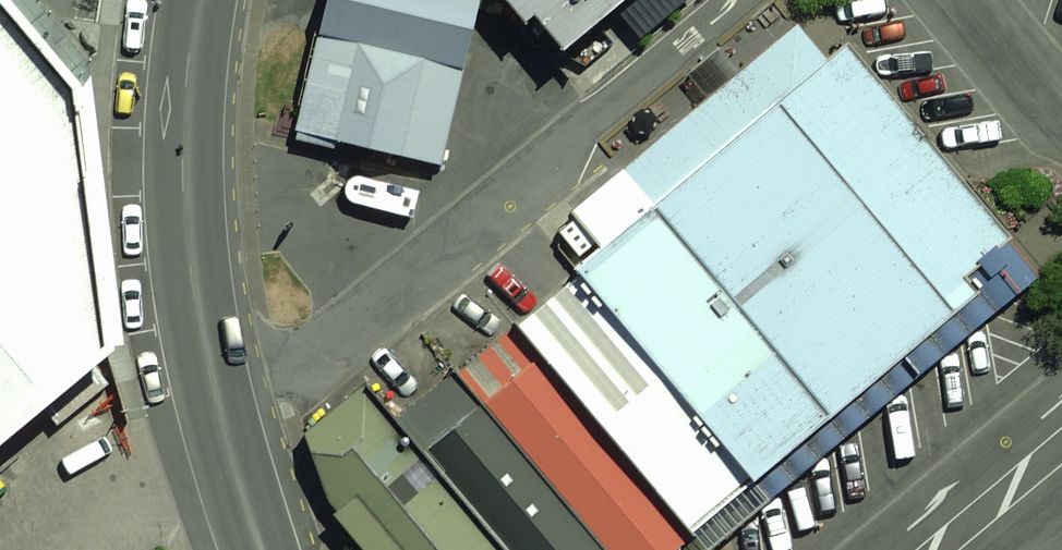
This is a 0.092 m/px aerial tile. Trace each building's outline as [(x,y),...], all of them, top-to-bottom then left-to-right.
[(83,70),(24,0),(0,0),(0,447),(96,363),(83,70)] [(321,35),(465,69),(481,0),(329,0),(321,35)] [(525,21),(536,14),(564,48),(613,5),(620,0),(508,0),(525,21)] [(613,5),(641,39),(687,0),(620,0),(613,5)] [(692,536),(1007,275),(798,25),(572,212),(600,245),(573,267),(580,275),(517,326),(692,536)] [(321,35),(297,133),(442,167),(465,69),(321,35)] [(420,191),(358,176),(352,203),(413,217),(420,191)] [(517,326),(458,373),(605,549),(675,549),(692,536),(517,326)] [(458,373),(400,421),(507,549),(605,549),(458,373)] [(371,549),(507,549),(400,421),(368,383),(305,435),(330,501),(371,549)]
